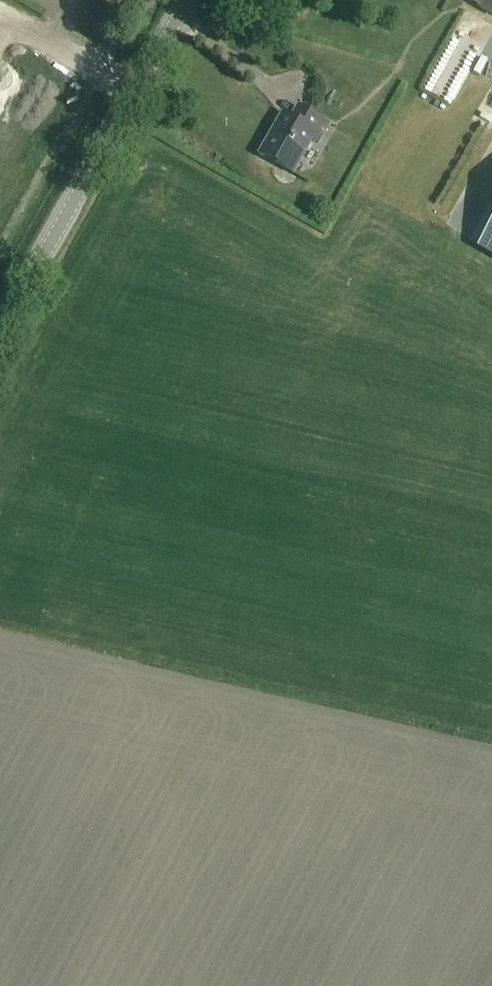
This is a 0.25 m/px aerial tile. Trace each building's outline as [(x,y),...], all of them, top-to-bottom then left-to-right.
[(491,20),(491,0),(457,0),(491,20)] [(316,145),(326,128),(295,111),(289,123),(280,118),(257,159),(290,178),(304,153),(302,151),(308,141),(316,145)] [(480,249),(491,256),(491,228),(480,249)]
